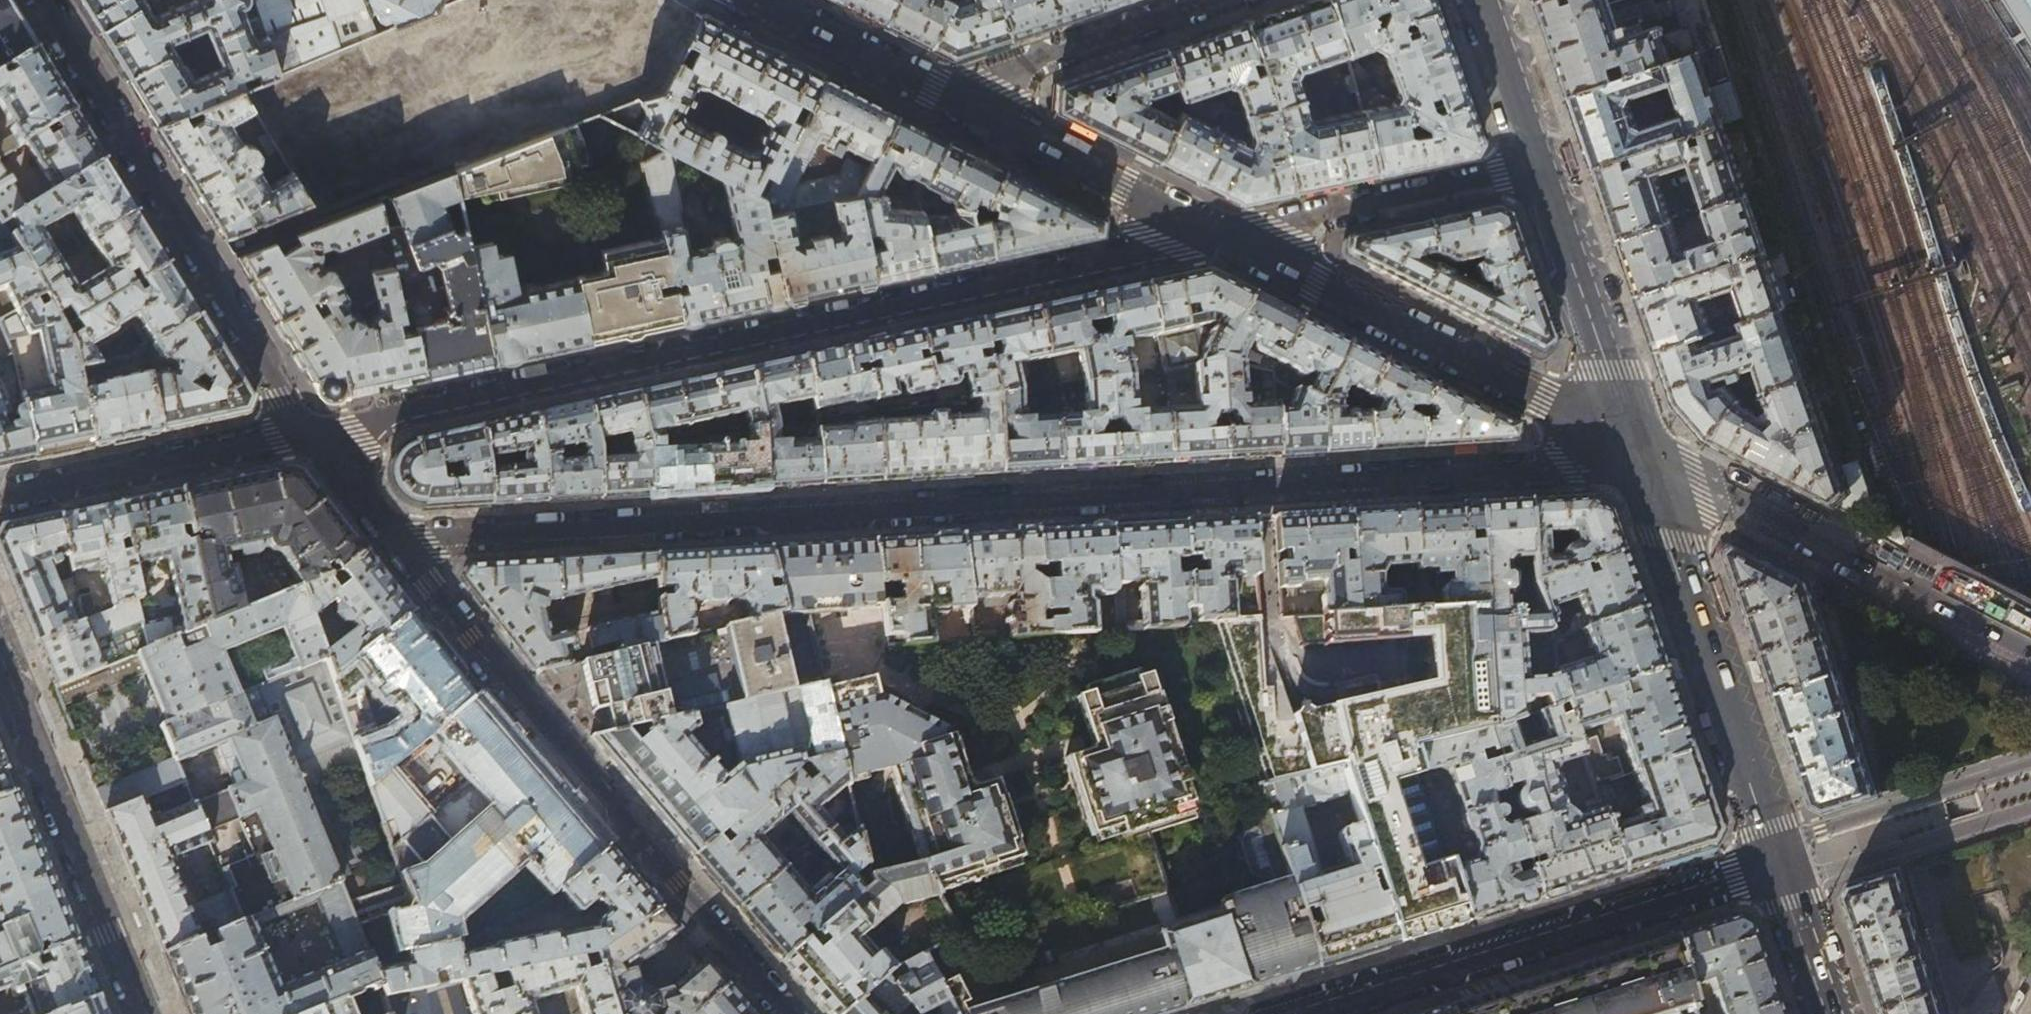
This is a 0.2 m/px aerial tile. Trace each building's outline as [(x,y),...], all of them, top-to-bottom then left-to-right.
[(38,50),(19,19),(7,0),(0,0),(0,73),(38,50)] [(96,31),(144,3),(142,0),(77,0),(96,31)] [(153,18),(144,3),(96,31),(109,52),(125,77),(149,62),(174,52),(169,43),(205,28),(209,38),(246,23),(241,7),(244,6),(246,3),(247,2),(247,0),(193,0),(153,18)] [(260,17),(278,73),(375,33),(361,0),(254,0),(260,17)] [(439,0),(361,0),(375,33),(434,9),(439,0)] [(434,9),(456,0),(439,0),(434,9)] [(857,10),(882,22),(893,0),(838,0),(857,10)] [(882,22),(898,31),(927,45),(949,3),(950,1),(947,0),(893,0),(882,22)] [(949,3),(927,45),(938,51),(951,57),(978,48),(1008,38),(995,0),(990,0),(994,11),(987,13),(983,2),(989,0),(956,0),(949,3)] [(1096,0),(995,0),(1008,38),(1047,25),(1098,7),(1096,0)] [(1244,21),(1271,105),(1301,98),(1296,78),(1299,70),(1345,55),(1327,0),(1304,0),(1290,5),(1244,21)] [(1345,55),(1370,47),(1382,52),(1396,95),(1392,104),(1360,111),(1374,174),(1402,168),(1436,161),(1473,153),(1480,140),(1474,122),(1451,53),(1432,0),(1327,0),(1345,55)] [(1683,27),(1661,35),(1658,25),(1631,37),(1628,28),(1619,32),(1608,0),(1544,0),(1539,2),(1554,45),(1571,97),(1725,44),(1711,0),(1674,0),(1683,27)] [(2030,66),(2030,0),(1989,0),(2030,66)] [(659,91),(598,115),(655,143),(673,152),(720,176),(761,195),(821,76),(754,42),(698,14),(659,91)] [(260,17),(246,23),(209,38),(220,69),(199,77),(195,69),(188,73),(174,52),(149,62),(125,77),(136,96),(154,125),(240,89),(278,73),(260,17)] [(1198,36),(1163,48),(1176,87),(1180,99),(1180,106),(1195,108),(1192,96),(1207,91),(1208,95),(1213,94),(1211,90),(1224,86),(1225,87),(1226,87),(1227,88),(1229,88),(1230,88),(1231,88),(1232,87),(1241,113),(1274,117),(1271,105),(1244,21),(1198,36)] [(1582,129),(1595,168),(1748,115),(1725,44),(1571,97),(1582,129)] [(1143,98),(1176,87),(1163,48),(1106,68),(1057,85),(1054,109),(1100,132),(1155,160),(1175,120),(1141,103),(1143,98)] [(13,128),(10,130),(20,147),(25,143),(75,111),(55,77),(38,50),(0,73),(0,107),(13,128)] [(1350,92),(1354,91),(1350,74),(1345,76),(1344,78),(1347,90),(1350,92)] [(821,76),(761,195),(764,214),(790,208),(830,199),(853,194),(854,192),(895,113),(858,94),(821,76)] [(230,123),(252,109),(240,89),(154,125),(188,181),(222,236),(307,199),(291,172),(268,185),(254,162),(257,161),(259,154),(253,144),(247,143),(243,145),(230,123)] [(1306,117),(1301,98),(1271,105),(1274,117),(1291,192),(1332,183),(1374,174),(1360,111),(1312,121),(1306,117)] [(1204,109),(1215,110),(1222,111),(1221,101),(1203,105),(1204,109)] [(1204,109),(1195,108),(1180,106),(1179,113),(1175,120),(1155,160),(1191,179),(1215,191),(1239,203),(1260,199),(1291,192),(1274,117),(1241,113),(1248,140),(1245,144),(1207,125),(1215,110),(1204,109)] [(89,134),(75,111),(25,143),(55,192),(106,161),(89,134)] [(917,125),(895,113),(854,192),(874,195),(891,164),(896,166),(896,169),(896,170),(897,173),(899,175),(903,176),(906,176),(908,174),(917,179),(907,200),(915,201),(946,139),(917,125)] [(575,123),(451,171),(457,195),(477,192),(479,199),(523,190),(521,182),(568,172),(567,169),(586,164),(582,141),(575,123)] [(1724,123),(1595,168),(1606,199),(1620,238),(1671,221),(1656,176),(1690,164),(1705,210),(1748,195),(1724,123)] [(268,154),(277,149),(266,132),(257,137),(268,154)] [(972,152),(946,139),(915,201),(917,201),(967,208),(973,198),(985,204),(1003,168),(972,152)] [(677,174),(673,152),(655,143),(644,164),(655,212),(655,213),(655,214),(657,215),(662,236),(681,322),(729,312),(783,300),(775,266),(763,269),(759,253),(772,250),(764,214),(761,195),(720,176),(734,235),(725,237),(722,237),(718,237),(714,239),(713,234),(703,237),(699,221),(681,225),(678,211),(679,210),(680,209),(680,208),(673,176),(677,174)] [(122,187),(106,161),(55,192),(27,209),(1,224),(5,230),(13,225),(17,232),(9,238),(33,277),(59,261),(41,232),(73,214),(90,242),(138,213),(122,187)] [(0,164),(0,222),(1,224),(27,209),(0,164)] [(1045,189),(1003,168),(985,204),(1000,212),(1000,217),(983,220),(991,256),(1028,248),(1100,233),(1102,218),(1088,211),(1070,202),(1045,189)] [(451,171),(377,200),(384,229),(399,225),(416,267),(430,262),(439,267),(449,311),(444,318),(429,322),(427,311),(426,311),(425,309),(422,307),(420,306),(418,306),(416,307),(414,308),(413,311),(413,313),(412,316),(406,317),(419,379),(459,370),(493,362),(467,245),(457,195),(451,171)] [(853,194),(830,199),(833,220),(837,219),(839,228),(834,235),(825,237),(825,233),(808,237),(809,240),(799,243),(793,239),(791,229),(794,228),(790,208),(764,214),(772,250),(775,266),(783,300),(824,291),(873,281),(854,192),(853,194)] [(883,196),(874,195),(854,192),(873,281),(895,276),(932,269),(917,201),(915,201),(907,200),(896,198),(895,204),(901,205),(902,209),(885,208),(883,196)] [(1768,250),(1748,195),(1705,210),(1715,240),(1682,252),(1671,221),(1620,238),(1627,260),(1639,295),(1768,250)] [(1090,206),(1073,197),(1070,202),(1088,211),(1090,206)] [(384,229),(377,200),(234,255),(248,279),(291,349),(317,391),(331,397),(364,390),(389,385),(419,379),(406,317),(389,252),(380,253),(375,261),(377,268),(371,269),(377,308),(374,309),(373,310),(371,312),(369,315),(368,317),(367,319),(361,320),(352,316),(348,309),(342,300),(346,297),(347,291),(332,267),(328,266),(323,269),(318,259),(319,257),(319,254),(319,251),(319,249),(327,245),(335,248),(384,229)] [(982,210),(967,208),(917,201),(932,269),(959,263),(991,256),(983,220),(982,210)] [(1432,257),(1433,257),(1437,259),(1437,260),(1451,267),(1478,261),(1479,264),(1476,265),(1475,266),(1474,267),(1474,269),(1479,285),(1480,288),(1482,288),(1485,288),(1487,287),(1490,297),(1489,298),(1450,279),(1451,276),(1433,267),(1432,270),(1420,294),(1475,322),(1539,355),(1550,345),(1526,272),(1507,217),(1494,210),(1458,218),(1426,224),(1432,257)] [(153,239),(138,213),(90,242),(108,271),(76,290),(59,261),(33,277),(43,294),(50,305),(55,316),(67,309),(70,317),(58,324),(61,331),(68,327),(73,324),(169,265),(153,239)] [(4,289),(15,310),(43,294),(33,277),(9,238),(5,230),(1,224),(0,222),(0,291),(4,289)] [(1422,260),(1433,257),(1432,257),(1426,224),(1389,232),(1347,241),(1345,256),(1382,275),(1420,294),(1432,270),(1420,263),(1422,260)] [(576,276),(576,278),(590,341),(642,330),(681,322),(662,236),(648,239),(649,246),(603,257),(605,269),(576,276)] [(493,362),(533,353),(590,341),(576,278),(516,290),(515,285),(508,286),(499,253),(493,254),(489,240),(467,245),(493,362)] [(1787,306),(1768,250),(1639,295),(1648,321),(1658,350),(1717,330),(1731,325),(1725,315),(1710,321),(1703,299),(1735,288),(1746,320),(1787,306)] [(185,291),(169,265),(73,324),(79,338),(67,345),(78,370),(101,366),(90,347),(117,332),(116,329),(135,317),(153,347),(201,317),(185,291)] [(1179,278),(1146,285),(1156,337),(1164,374),(1194,367),(1217,362),(1252,294),(1222,279),(1207,272),(1179,278)] [(1118,291),(1090,297),(1107,382),(1131,379),(1125,343),(1156,337),(1146,285),(1118,291)] [(15,310),(0,319),(0,326),(5,339),(38,333),(50,390),(20,396),(23,409),(34,459),(61,454),(93,447),(83,394),(78,370),(67,345),(65,339),(61,331),(58,324),(55,316),(50,305),(43,294),(15,310)] [(1272,303),(1252,294),(1217,362),(1218,362),(1242,367),(1262,370),(1272,372),(1300,318),(1272,303)] [(1064,302),(1036,309),(1046,361),(1077,354),(1083,385),(1107,382),(1090,297),(1064,302)] [(1811,376),(1787,306),(1746,320),(1740,322),(1743,332),(1720,339),(1717,330),(1658,350),(1666,375),(1676,402),(1709,440),(1710,441),(1741,402),(1726,385),(1716,388),(1713,382),(1755,367),(1765,392),(1811,376)] [(1006,315),(980,320),(995,397),(1019,394),(1014,367),(1046,361),(1036,309),(1006,315)] [(159,359),(177,368),(175,375),(162,373),(149,376),(161,433),(206,423),(247,414),(253,401),(224,354),(201,317),(153,347),(152,347),(159,359)] [(1324,330),(1300,318),(1272,372),(1272,379),(1319,403),(1350,342),(1324,330)] [(951,326),(920,332),(933,392),(955,387),(958,382),(956,377),(964,375),(970,401),(977,400),(995,397),(980,320),(951,326)] [(71,335),(68,327),(61,331),(65,339),(71,335)] [(894,338),(862,345),(874,401),(874,403),(895,399),(893,386),(902,384),(903,393),(908,397),(933,392),(920,332),(894,338)] [(1368,352),(1350,342),(1319,403),(1320,403),(1340,401),(1346,391),(1353,390),(1353,392),(1366,398),(1385,360),(1368,352)] [(832,351),(803,357),(812,400),(814,412),(853,403),(854,406),(874,401),(862,345),(832,351)] [(776,363),(749,369),(762,429),(776,427),(772,409),(812,400),(803,357),(776,363)] [(1408,371),(1385,360),(1366,398),(1380,406),(1375,414),(1366,415),(1367,451),(1394,449),(1420,447),(1419,415),(1434,384),(1408,371)] [(1224,459),(1218,362),(1217,362),(1194,367),(1196,410),(1166,412),(1169,463),(1198,461),(1224,459)] [(1242,367),(1218,362),(1224,459),(1251,458),(1278,456),(1274,410),(1274,404),(1272,379),(1272,372),(1262,370),(1263,405),(1244,406),(1242,367)] [(717,376),(694,381),(704,424),(723,420),(724,425),(739,421),(738,416),(745,415),(748,431),(762,429),(749,369),(717,376)] [(103,389),(83,394),(93,447),(125,440),(161,433),(149,376),(148,374),(102,383),(103,389)] [(1765,392),(1772,414),(1768,419),(1741,402),(1710,441),(1801,487),(1856,515),(1866,505),(1854,471),(1845,474),(1811,376),(1765,392)] [(1169,463),(1166,412),(1134,414),(1131,379),(1107,382),(1110,422),(1116,422),(1122,435),(1122,439),(1111,440),(1113,466),(1141,465),(1169,463)] [(1323,453),(1320,403),(1319,403),(1272,379),(1274,404),(1289,403),(1286,410),(1274,410),(1278,456),(1297,455),(1323,453)] [(668,386),(636,393),(648,444),(662,443),(661,433),(704,424),(694,381),(668,386)] [(1110,422),(1107,382),(1083,385),(1084,403),(1078,403),(1075,407),(1075,417),(1053,418),(1057,470),(1082,468),(1113,466),(1111,440),(1110,422)] [(1474,404),(1434,384),(1419,415),(1420,447),(1460,445),(1513,442),(1518,426),(1474,404)] [(1,418),(9,414),(0,393),(0,418),(1,418)] [(615,397),(588,403),(597,449),(598,460),(612,459),(608,439),(625,436),(626,441),(630,440),(631,446),(648,444),(636,393),(615,397)] [(1019,394),(995,397),(1000,473),(1026,472),(1057,470),(1053,418),(1021,420),(1019,394)] [(1000,473),(995,397),(977,400),(978,412),(973,419),(945,421),(944,415),(941,413),(931,414),(929,415),(928,417),(928,422),(876,426),(881,482),(942,477),(1000,473)] [(1340,401),(1320,403),(1323,453),(1340,452),(1367,451),(1366,415),(1365,400),(1340,401)] [(566,408),(534,415),(543,458),(557,458),(556,455),(559,449),(571,447),(581,445),(583,453),(597,449),(588,403),(566,408)] [(9,414),(12,422),(17,420),(18,425),(6,429),(1,418),(0,418),(0,467),(7,465),(34,459),(23,409),(9,414)] [(512,419),(480,426),(487,458),(524,454),(523,457),(523,459),(523,463),(524,466),(526,469),(489,472),(490,505),(516,503),(546,501),(543,458),(534,415),(512,419)] [(393,489),(401,499),(408,503),(415,506),(423,507),(423,509),(456,507),(490,505),(489,472),(487,458),(480,426),(446,433),(414,440),(415,443),(408,445),(401,449),(396,455),(392,462),(390,470),(390,474),(390,479),(393,489)] [(817,432),(818,442),(820,485),(852,484),(881,482),(876,426),(852,427),(850,427),(849,428),(848,430),(817,432)] [(776,427),(762,429),(765,489),(792,487),(820,485),(818,442),(777,444),(776,427)] [(765,489),(762,429),(748,431),(749,447),(707,449),(710,492),(735,491),(765,489)] [(662,443),(648,444),(650,496),(680,494),(710,492),(707,449),(662,451),(662,443)] [(650,496),(648,444),(631,446),(632,458),(612,459),(598,460),(601,498),(624,497),(650,496)] [(598,460),(597,449),(583,453),(581,445),(571,447),(574,462),(561,464),(557,459),(557,458),(543,458),(546,501),(570,500),(601,498),(598,460)] [(180,489),(192,538),(206,535),(208,544),(194,547),(210,624),(246,609),(236,567),(230,568),(227,556),(269,547),(271,550),(275,552),(279,552),(281,552),(299,587),(300,587),(339,572),(366,551),(337,514),(303,472),(289,466),(236,477),(180,489)] [(148,496),(119,502),(137,586),(141,585),(145,577),(144,568),(139,568),(139,565),(167,559),(179,617),(142,624),(148,649),(210,624),(194,547),(192,538),(180,489),(148,496)] [(1622,553),(1607,511),(1586,497),(1527,501),(1528,559),(1530,583),(1622,553)] [(1501,503),(1477,504),(1481,604),(1491,730),(1511,722),(1538,713),(1563,703),(1553,673),(1557,672),(1557,670),(1552,653),(1549,641),(1539,612),(1533,612),(1533,617),(1517,617),(1517,613),(1516,613),(1515,604),(1509,597),(1514,592),(1512,576),(1506,571),(1505,571),(1505,566),(1511,560),(1528,559),(1527,501),(1501,503)] [(86,509),(59,515),(71,571),(86,568),(87,573),(103,570),(112,611),(136,601),(140,599),(137,586),(119,502),(86,509)] [(1481,604),(1477,504),(1442,506),(1412,508),(1415,565),(1417,596),(1418,608),(1431,607),(1430,591),(1426,587),(1425,587),(1424,572),(1447,570),(1449,584),(1444,584),(1439,591),(1439,607),(1481,604)] [(1375,510),(1347,512),(1353,604),(1366,603),(1367,612),(1399,610),(1398,597),(1394,593),(1380,594),(1378,576),(1384,567),(1415,565),(1412,508),(1375,510)] [(1353,612),(1353,604),(1347,512),(1312,514),(1274,517),(1279,589),(1298,587),(1298,582),(1323,581),(1323,594),(1320,598),(1321,615),(1353,612)] [(71,571),(59,515),(33,521),(0,528),(0,557),(15,595),(35,642),(82,623),(79,607),(53,616),(44,589),(72,579),(71,571)] [(1219,520),(1182,522),(1189,623),(1199,622),(1234,620),(1232,583),(1228,580),(1228,574),(1235,574),(1245,576),(1246,586),(1257,585),(1252,518),(1219,520)] [(1189,623),(1182,522),(1148,524),(1110,527),(1114,592),(1117,634),(1189,629),(1189,623)] [(1073,529),(1035,531),(1041,569),(1041,574),(1054,573),(1054,580),(1043,581),(1043,583),(1047,615),(1063,614),(1063,622),(1048,623),(1050,636),(1050,637),(1096,635),(1095,606),(1090,602),(1089,593),(1098,592),(1099,594),(1101,595),(1111,594),(1112,594),(1113,592),(1113,591),(1114,592),(1110,527),(1073,529)] [(999,534),(960,536),(968,598),(984,597),(984,606),(1006,605),(1008,638),(1050,636),(1048,623),(1047,615),(1043,583),(1040,584),(1028,576),(1028,570),(1041,569),(1035,531),(999,534)] [(920,538),(872,541),(879,585),(899,584),(900,602),(881,603),(882,608),(885,635),(896,634),(896,639),(903,638),(903,644),(974,640),(973,632),(968,598),(960,536),(920,538)] [(1756,636),(1775,692),(1841,668),(1813,577),(1784,562),(1737,539),(1726,549),(1726,551),(1751,623),(1756,636)] [(837,611),(882,608),(881,603),(879,585),(872,541),(839,544),(823,544),(802,546),(767,548),(773,577),(775,587),(781,613),(782,614),(807,613),(837,611)] [(705,551),(655,555),(656,579),(657,589),(673,588),(674,599),(658,600),(658,614),(663,641),(692,635),(690,604),(704,603),(704,604),(704,606),(706,606),(707,607),(719,606),(721,605),(721,604),(722,603),(722,602),(736,601),(743,608),(746,622),(781,613),(775,587),(760,591),(757,581),(773,577),(767,548),(705,551)] [(339,572),(300,587),(310,617),(333,601),(354,628),(323,653),(331,676),(413,612),(387,578),(366,551),(339,572)] [(1751,623),(1726,551),(1719,553),(1744,625),(1751,623)] [(1641,609),(1632,582),(1622,553),(1530,583),(1539,612),(1549,641),(1558,638),(1551,618),(1552,616),(1549,609),(1547,608),(1575,598),(1581,614),(1578,615),(1576,617),(1576,619),(1576,621),(1576,622),(1568,625),(1571,633),(1580,630),(1641,609)] [(600,558),(559,561),(562,599),(656,579),(655,555),(600,558)] [(535,673),(568,665),(565,650),(574,648),(570,633),(548,637),(542,611),(543,609),(544,607),(544,605),(544,603),(562,599),(559,561),(511,563),(469,566),(462,580),(502,631),(535,673)] [(234,787),(193,803),(205,832),(258,810),(294,899),(338,880),(337,879),(338,879),(291,763),(353,741),(339,699),(331,676),(323,653),(310,617),(300,587),(299,587),(246,609),(210,624),(148,649),(55,687),(62,704),(145,672),(166,724),(159,726),(160,728),(161,728),(174,759),(176,758),(177,761),(217,745),(234,787)] [(77,597),(79,607),(82,623),(95,617),(90,595),(77,597)] [(1405,609),(1418,608),(1417,596),(1404,597),(1405,609)] [(140,600),(140,599),(136,601),(140,617),(146,611),(144,599),(140,600)] [(140,617),(136,601),(112,611),(95,617),(82,623),(35,642),(45,667),(54,688),(55,687),(148,649),(142,624),(140,617)] [(1313,772),(1340,765),(1411,749),(1485,732),(1491,730),(1481,604),(1439,607),(1431,607),(1418,608),(1405,609),(1399,610),(1367,612),(1353,612),(1321,615),(1292,616),(1300,647),(1401,641),(1405,689),(1307,712),(1307,710),(1304,708),(1293,710),(1292,715),(1313,772)] [(1652,641),(1641,609),(1580,630),(1592,662),(1584,664),(1583,661),(1557,670),(1557,672),(1553,673),(1563,703),(1614,686),(1628,681),(1662,669),(1652,641)] [(1248,619),(1259,618),(1259,611),(1248,611),(1248,619)] [(413,612),(331,676),(339,699),(365,679),(385,704),(392,704),(394,703),(406,717),(385,732),(354,743),(369,786),(390,769),(433,733),(478,695),(462,674),(430,633),(413,612)] [(799,689),(782,614),(781,613),(746,622),(732,625),(707,631),(692,635),(663,641),(618,653),(580,662),(588,697),(591,710),(604,707),(613,733),(799,689)] [(618,653),(663,641),(658,614),(586,629),(591,650),(616,645),(618,653)] [(707,631),(732,625),(730,620),(727,618),(707,623),(706,626),(707,631)] [(1259,784),(1313,772),(1292,715),(1262,620),(1259,620),(1259,618),(1248,619),(1234,620),(1199,622),(1256,786),(1259,785),(1259,784)] [(995,631),(973,632),(974,640),(996,639),(995,631)] [(1563,636),(1558,638),(1549,641),(1552,653),(1567,648),(1563,636)] [(1813,803),(1826,810),(1846,804),(1880,793),(1841,668),(1775,692),(1794,749),(1813,803)] [(1677,714),(1662,669),(1628,681),(1631,692),(1618,696),(1614,686),(1563,703),(1574,734),(1613,720),(1631,772),(1690,752),(1677,714)] [(1170,833),(1168,825),(1195,819),(1185,773),(1181,774),(1176,747),(1179,746),(1170,707),(1168,707),(1163,686),(1154,688),(1152,681),(1099,692),(1104,719),(1094,722),(1098,737),(1102,736),(1106,752),(1099,754),(1100,760),(1083,764),(1082,760),(1072,762),(1090,843),(1120,836),(1122,844),(1170,833)] [(955,882),(1022,866),(1004,785),(995,787),(996,790),(981,793),(980,788),(971,790),(967,771),(973,770),(970,757),(964,758),(960,742),(967,741),(965,733),(960,730),(958,733),(950,728),(952,726),(939,719),(938,722),(922,713),(923,710),(911,704),(910,707),(900,701),(901,699),(896,695),(875,700),(872,682),(825,691),(839,755),(844,778),(895,768),(900,787),(896,788),(903,818),(905,817),(909,832),(906,833),(914,866),(920,865),(936,894),(957,889),(955,882)] [(823,684),(799,689),(613,733),(590,738),(629,785),(665,826),(692,857),(716,836),(723,829),(770,790),(781,781),(803,762),(804,762),(839,755),(825,691),(823,684)] [(478,695),(433,733),(472,778),(429,815),(390,769),(369,786),(382,823),(393,819),(400,840),(391,847),(402,881),(413,910),(389,915),(397,952),(402,952),(458,940),(454,921),(521,862),(522,860),(524,858),(525,858),(527,859),(528,859),(529,861),(529,862),(554,891),(558,888),(608,846),(583,817),(540,767),(499,719),(478,695)] [(1574,734),(1563,703),(1538,713),(1546,739),(1519,747),(1511,722),(1491,730),(1485,732),(1502,788),(1518,783),(1520,788),(1518,790),(1517,792),(1515,794),(1515,796),(1514,800),(1514,802),(1515,806),(1518,810),(1520,812),(1521,813),(1526,815),(1529,815),(1530,820),(1514,826),(1525,861),(1528,871),(1537,900),(1582,886),(1622,874),(1606,827),(1600,811),(1575,818),(1563,810),(1552,776),(1555,766),(1582,758),(1577,743),(1574,734)] [(1502,788),(1485,732),(1411,749),(1419,774),(1437,767),(1448,772),(1462,815),(1461,818),(1465,831),(1469,834),(1474,850),(1470,861),(1448,868),(1466,922),(1498,912),(1537,900),(1528,871),(1514,875),(1511,865),(1525,861),(1514,826),(1513,822),(1503,825),(1498,823),(1497,819),(1499,817),(1501,815),(1501,813),(1501,810),(1499,808),(1498,808),(1496,807),(1493,807),(1489,795),(1503,790),(1502,788)] [(1577,743),(1582,758),(1592,786),(1605,781),(1622,775),(1616,758),(1606,761),(1604,755),(1602,756),(1595,737),(1577,743)] [(1419,774),(1411,749),(1340,765),(1349,794),(1359,825),(1398,943),(1428,934),(1466,922),(1448,868),(1446,863),(1434,867),(1431,868),(1429,870),(1428,871),(1428,872),(1427,874),(1428,876),(1417,880),(1386,785),(1419,774)] [(1704,793),(1690,752),(1631,772),(1646,814),(1606,827),(1622,874),(1668,859),(1710,846),(1718,832),(1715,824),(1706,799),(1704,793)] [(16,793),(0,755),(0,799),(16,793)] [(724,845),(716,836),(692,857),(712,880),(736,908),(785,867),(772,852),(771,852),(758,838),(788,813),(814,842),(831,827),(816,809),(845,785),(844,778),(839,755),(804,762),(812,770),(789,790),(781,781),(770,790),(723,829),(731,839),(724,845)] [(108,821),(115,837),(154,819),(145,796),(185,780),(177,761),(176,758),(174,759),(96,790),(108,821)] [(1349,794),(1340,765),(1313,772),(1259,784),(1259,785),(1267,811),(1269,818),(1271,824),(1316,969),(1356,956),(1398,943),(1359,825),(1341,831),(1340,831),(1338,833),(1338,835),(1338,839),(1346,866),(1319,875),(1299,810),(1349,794)] [(1614,806),(1605,781),(1592,786),(1600,810),(1614,806)] [(76,941),(55,889),(37,846),(16,793),(0,799),(0,972),(76,941)] [(1721,822),(1713,797),(1706,799),(1715,824),(1721,822)] [(193,803),(154,819),(115,837),(137,891),(163,954),(198,939),(214,932),(242,921),(231,895),(230,890),(188,907),(168,860),(203,845),(206,852),(213,850),(205,832),(193,803)] [(1316,969),(1271,824),(1250,830),(1249,831),(1245,840),(1254,871),(1265,877),(1266,877),(1269,885),(1222,899),(1226,911),(1223,912),(1223,914),(1181,926),(1180,925),(1177,926),(1176,927),(1176,928),(1161,932),(1160,932),(1156,933),(1157,937),(1158,937),(1163,952),(970,1011),(967,1000),(952,977),(938,985),(946,1001),(952,1013),(1170,1013),(1216,1000),(1316,969)] [(860,892),(850,878),(863,866),(855,829),(842,840),(831,827),(814,842),(839,872),(831,879),(812,895),(809,897),(797,884),(798,882),(785,867),(736,908),(754,929),(781,960),(809,936),(813,932),(858,894),(860,892)] [(608,846),(558,888),(577,911),(581,911),(597,898),(609,912),(599,920),(598,930),(560,937),(559,934),(556,933),(496,944),(494,946),(494,950),(461,956),(458,940),(402,952),(405,965),(374,971),(379,981),(384,997),(434,987),(431,972),(446,969),(449,983),(597,953),(660,908),(637,880),(608,846)] [(1903,864),(1873,874),(1850,881),(1844,894),(1865,956),(1885,1013),(1949,1013),(1903,864)] [(860,892),(858,894),(813,932),(819,939),(816,943),(809,936),(781,960),(800,982),(828,1013),(841,1013),(886,975),(893,969),(878,951),(874,954),(859,936),(896,905),(937,895),(936,894),(920,865),(914,866),(866,876),(868,886),(860,892)] [(808,889),(812,895),(831,879),(826,874),(808,889)] [(198,939),(163,954),(182,1001),(187,1013),(301,1013),(346,995),(374,983),(379,981),(374,971),(357,926),(347,902),(338,880),(294,899),(242,921),(214,932),(218,943),(203,949),(198,939)] [(402,881),(347,902),(357,926),(386,915),(389,915),(413,910),(402,881)] [(660,908),(597,953),(615,1013),(692,1013),(726,985),(703,958),(669,989),(653,995),(638,987),(633,970),(628,971),(627,966),(679,930),(660,908)] [(1686,988),(1708,981),(1719,1013),(1779,1013),(1769,985),(1748,924),(1735,917),(1673,936),(1686,988)] [(1686,988),(1673,936),(1595,960),(1509,987),(1471,999),(1446,1006),(1449,1013),(1667,1013),(1679,1010),(1691,1007),(1686,988)] [(8,988),(9,991),(13,992),(14,991),(17,999),(20,1001),(24,999),(31,1013),(57,1013),(99,997),(88,969),(76,941),(0,972),(0,992),(8,988)] [(574,987),(583,1013),(615,1013),(597,953),(449,983),(434,987),(384,997),(389,1013),(535,1013),(531,1001),(574,987)] [(931,971),(922,953),(902,964),(907,973),(893,983),(886,975),(841,1013),(914,1013),(915,1013),(918,1013),(946,1001),(938,985),(931,971)] [(384,997),(379,981),(374,983),(384,1013),(389,1013),(384,997)] [(692,1013),(751,1013),(747,1009),(726,985),(692,1013)] [(346,995),(301,1013),(353,1013),(346,995)] [(99,997),(57,1013),(106,1013),(99,997)]
